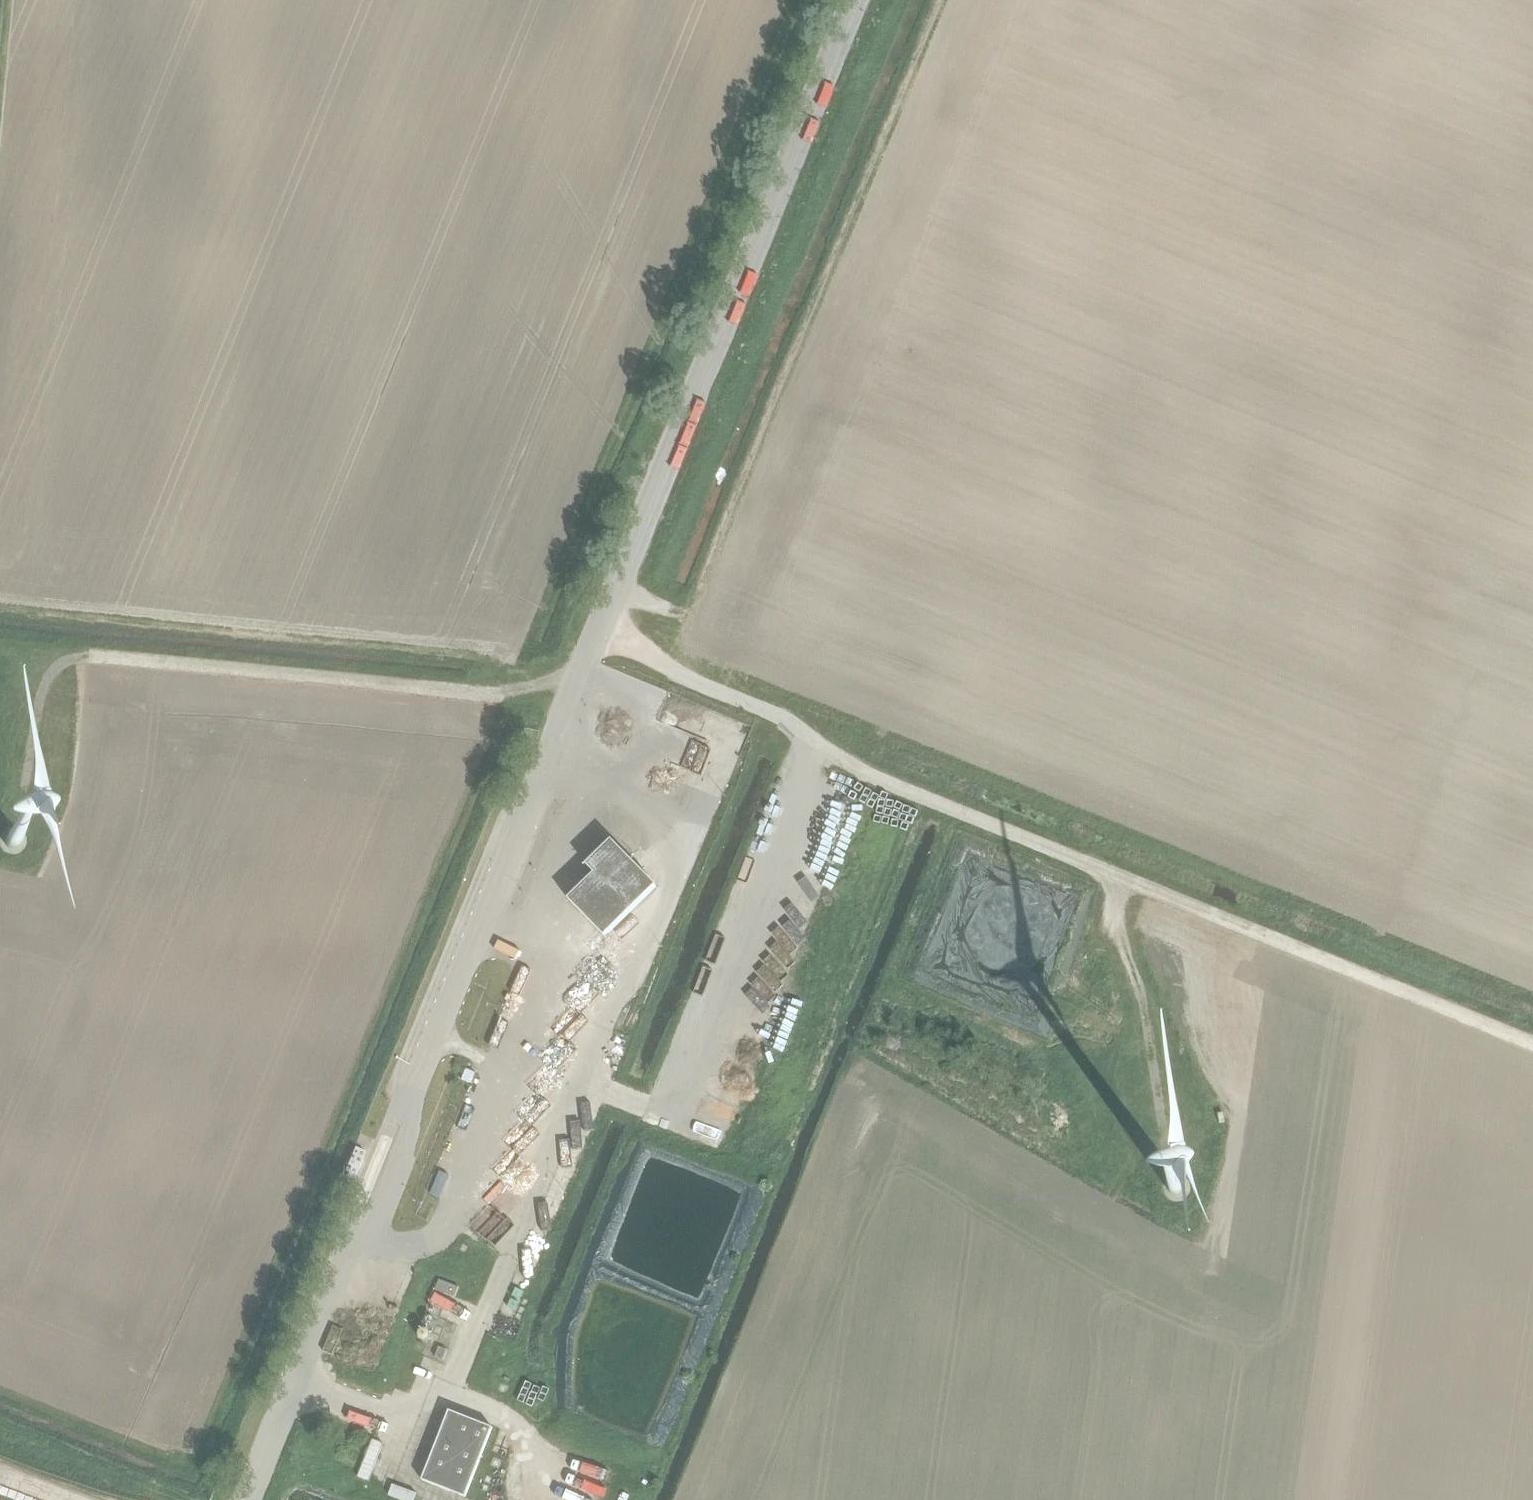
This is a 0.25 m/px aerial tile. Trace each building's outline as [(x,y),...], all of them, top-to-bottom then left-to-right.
[(22,842),(22,841),(22,840),(22,839),(21,839),(21,838),(21,837),(20,837),(20,836),(19,836),(19,835),(18,835),(18,834),(17,834),(16,834),(16,833),(15,833),(14,833),(13,833),(12,833),(11,833),(11,834),(10,834),(9,834),(8,835),(7,835),(7,836),(6,836),(6,837),(6,838),(5,838),(5,839),(5,840),(5,841),(5,842),(5,843),(5,844),(5,845),(6,846),(6,847),(7,847),(7,848),(8,848),(8,849),(9,849),(10,850),(11,850),(12,850),(13,850),(14,850),(15,850),(16,850),(17,850),(17,849),(18,849),(19,848),(20,847),(21,846),(21,845),(22,844),(22,843),(22,842)] [(656,886),(611,840),(586,865),(594,873),(568,899),(605,937),(656,886)] [(470,1084),(475,1073),(466,1069),(462,1081),(470,1084)] [(1186,1189),(1186,1188),(1186,1187),(1185,1187),(1185,1186),(1185,1185),(1184,1185),(1184,1184),(1183,1183),(1182,1182),(1181,1182),(1181,1181),(1180,1181),(1179,1181),(1178,1181),(1177,1180),(1177,1181),(1176,1181),(1175,1181),(1174,1181),(1173,1181),(1173,1182),(1172,1182),(1171,1183),(1170,1184),(1170,1185),(1169,1185),(1169,1186),(1169,1187),(1169,1188),(1168,1189),(1168,1190),(1169,1190),(1169,1191),(1169,1192),(1169,1193),(1170,1194),(1171,1195),(1172,1196),(1173,1196),(1173,1197),(1174,1197),(1175,1197),(1175,1198),(1176,1198),(1177,1198),(1178,1198),(1179,1198),(1179,1197),(1180,1197),(1181,1197),(1181,1196),(1182,1196),(1183,1196),(1183,1195),(1184,1194),(1185,1193),(1185,1192),(1185,1191),(1186,1191),(1186,1190),(1186,1189)] [(458,1286),(438,1278),(435,1288),(455,1295),(458,1286)] [(435,1357),(443,1360),(447,1350),(439,1347),(435,1357)] [(493,1427),(449,1410),(422,1480),(465,1497),(493,1427)] [(357,1476),(368,1481),(383,1443),(372,1439),(357,1476)] [(393,1483),(388,1494),(402,1499),(414,1499),(417,1493),(393,1483)]
